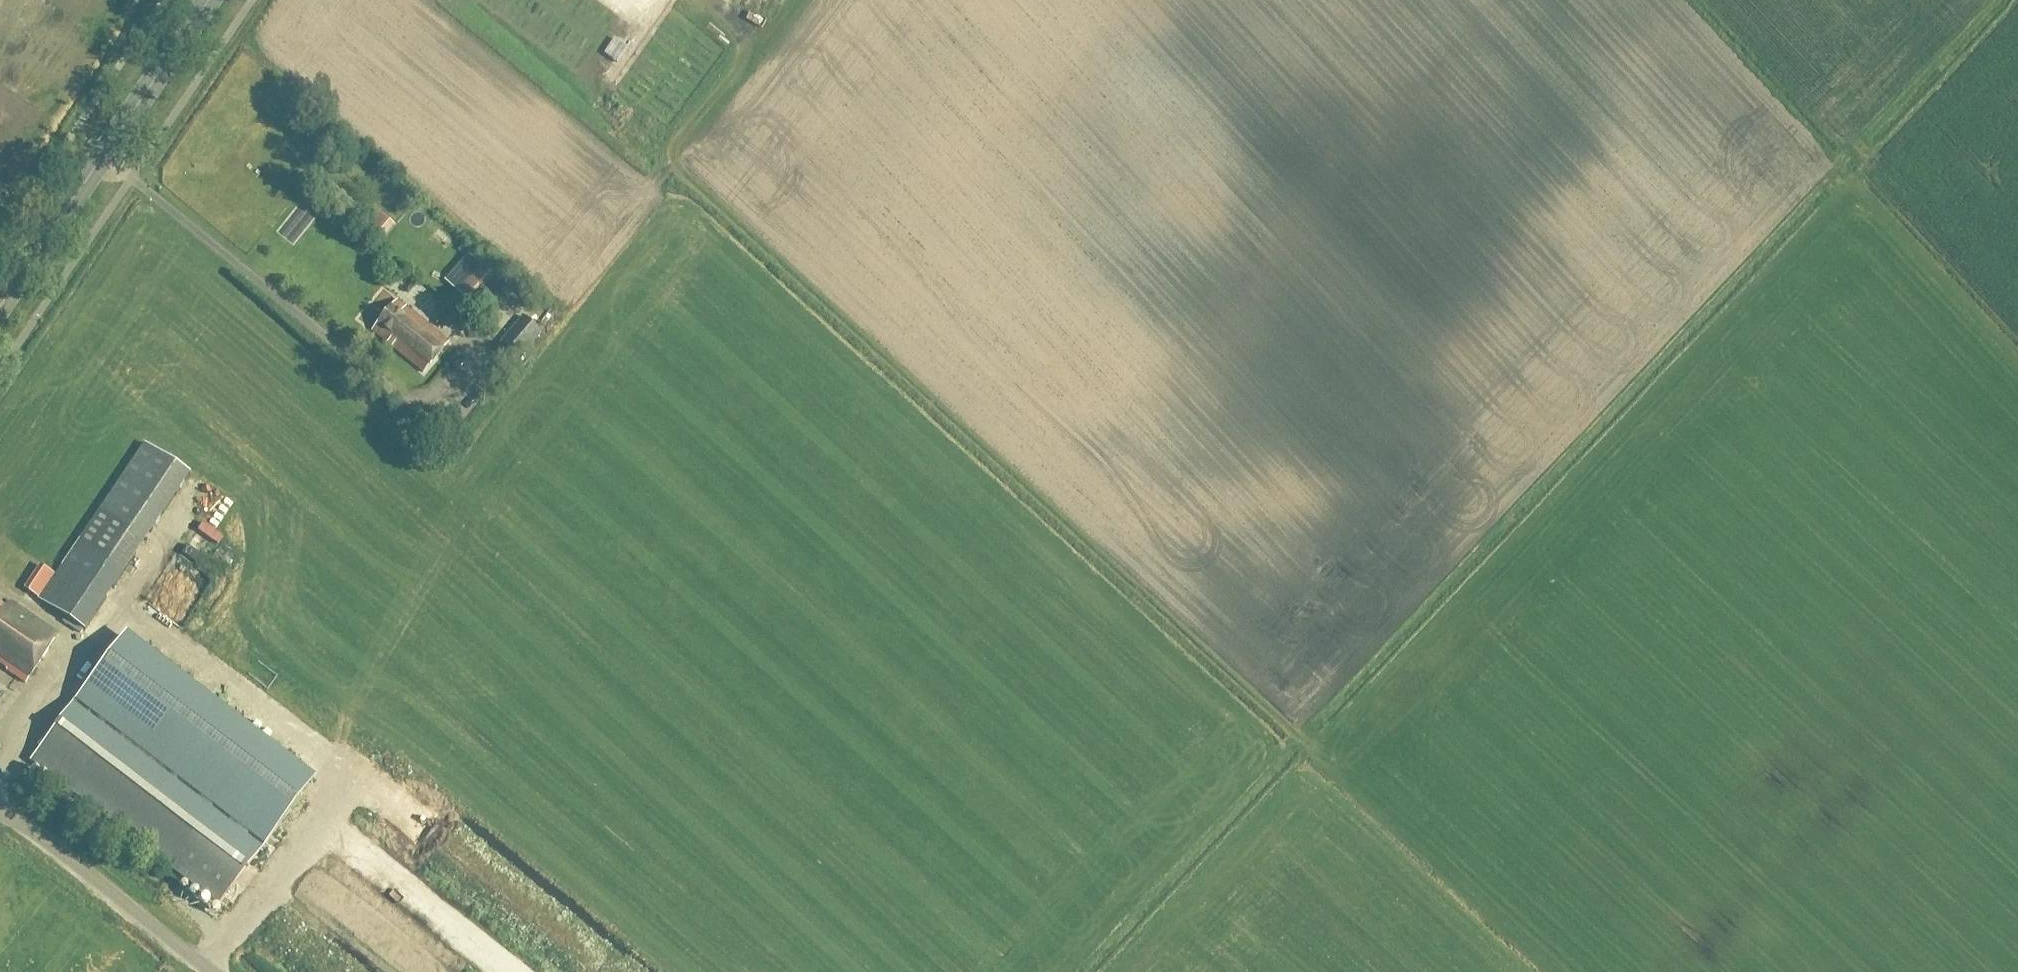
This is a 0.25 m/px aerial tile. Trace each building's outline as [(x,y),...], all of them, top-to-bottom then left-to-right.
[(375,217),(384,229),(396,221),(387,208),(375,217)] [(472,273),(488,287),(498,275),(482,261),(472,273)] [(467,300),(483,283),(472,274),(457,290),(467,300)] [(424,374),(449,344),(398,302),(373,332),(424,374)] [(524,314),(498,345),(518,361),(543,331),(524,314)] [(100,507),(40,598),(85,628),(145,538),(190,475),(145,443),(100,507)] [(173,574),(187,585),(177,596),(190,607),(213,581),(187,558),(173,574)] [(27,584),(40,593),(58,569),(45,560),(27,584)] [(0,604),(0,658),(2,658),(7,661),(8,669),(27,681),(59,634),(13,602),(8,609),(0,604)] [(154,622),(144,635),(155,642),(164,630),(154,622)] [(126,634),(33,758),(221,900),(315,777),(126,634)]
